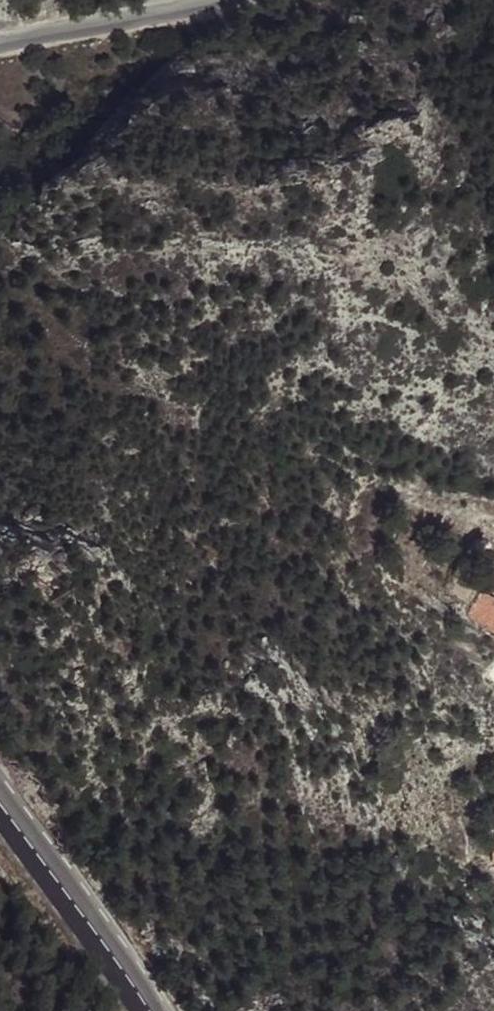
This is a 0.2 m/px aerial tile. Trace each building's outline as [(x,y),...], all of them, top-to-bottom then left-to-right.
[(469,619),(493,630),(493,600),(481,594),(469,619)]
